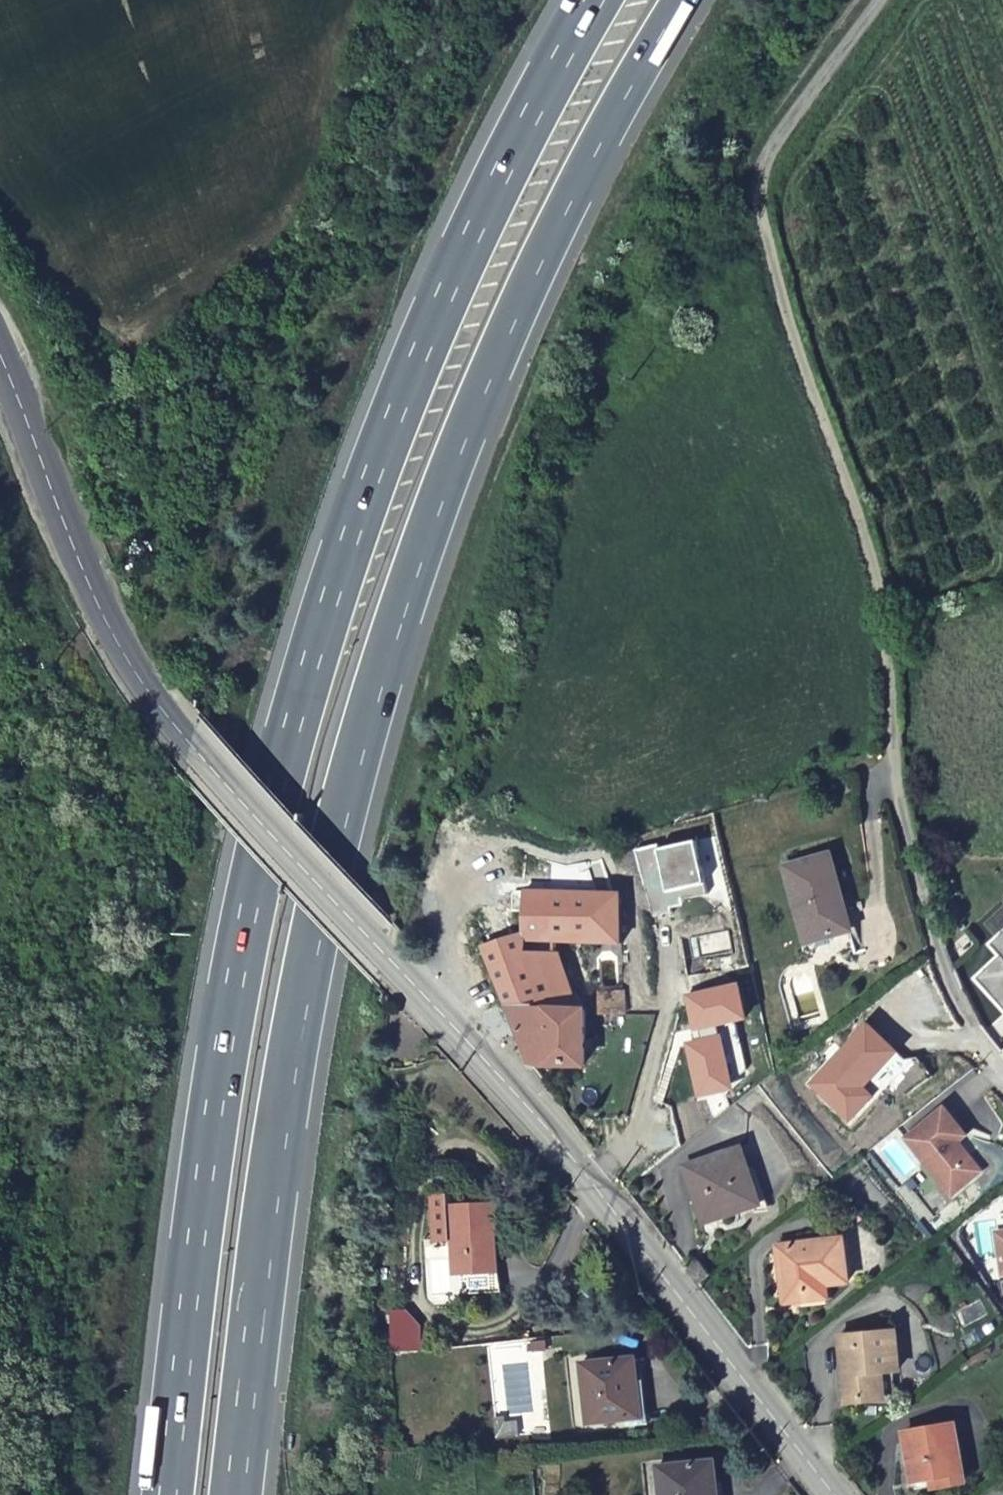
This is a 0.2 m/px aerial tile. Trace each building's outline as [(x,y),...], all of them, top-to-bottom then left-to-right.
[(832,857),(785,871),(807,944),(844,933),(835,904),(845,901),(832,857)] [(529,1055),(534,1064),(592,1061),(591,1005),(583,1006),(561,937),(592,935),(620,937),(629,936),(628,916),(619,917),(618,890),(614,890),(521,892),(523,928),(483,943),(529,1055)] [(845,901),(835,904),(844,933),(852,930),(845,901)] [(991,946),(1001,958),(976,980),(1002,1010),(1002,936),(991,946)] [(600,991),(600,1015),(627,1014),(627,990),(600,991)] [(812,1086),(850,1122),(872,1097),(863,1089),(860,1085),(866,1078),(870,1081),(896,1053),(867,1027),(812,1086)] [(870,1081),(866,1078),(860,1085),(863,1089),(870,1081)] [(942,1115),(904,1145),(947,1200),(968,1184),(961,1176),(962,1169),(968,1165),(956,1149),(964,1143),(942,1115)] [(760,1210),(746,1155),(690,1169),(703,1217),(728,1210),(730,1219),(760,1210)] [(977,1176),(968,1165),(962,1169),(961,1176),(968,1184),(977,1176)] [(455,1245),(453,1206),(453,1201),(437,1201),(438,1246),(455,1245)] [(498,1205),(453,1206),(455,1245),(455,1251),(462,1257),(464,1296),(502,1294),(500,1275),(499,1273),(496,1228),(499,1228),(498,1205)] [(851,1235),(787,1247),(796,1302),(841,1294),(840,1282),(858,1279),(851,1235)] [(898,1369),(896,1335),(842,1339),(845,1401),(878,1399),(877,1370),(898,1369)] [(545,1342),(531,1343),(532,1352),(545,1351),(545,1342)] [(634,1361),(579,1366),(584,1424),(638,1420),(634,1361)] [(971,1474),(956,1418),(908,1431),(919,1477),(949,1469),(951,1479),(971,1474)] [(659,1476),(660,1494),(719,1494),(717,1471),(659,1476)]
